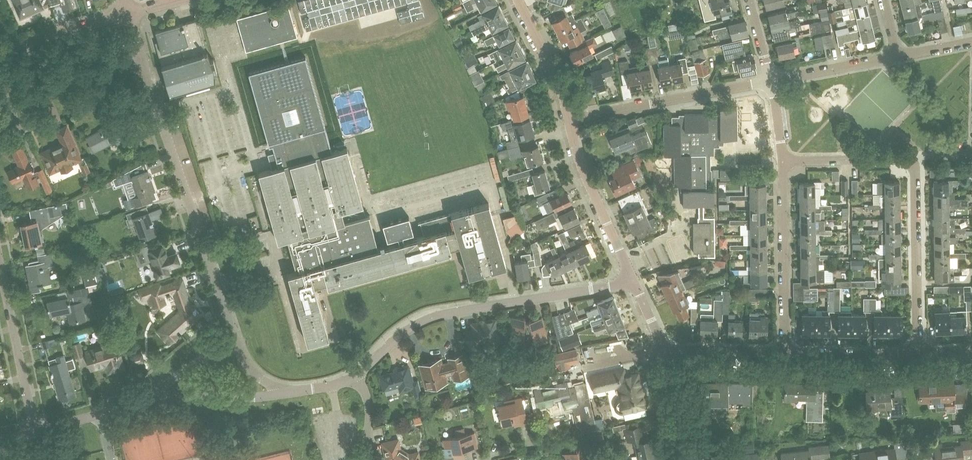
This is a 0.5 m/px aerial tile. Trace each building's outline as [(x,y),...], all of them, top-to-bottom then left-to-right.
[(21,15),(29,12),(29,11),(30,12),(30,11),(34,9),(34,10),(34,9),(35,9),(43,5),(42,4),(49,1),(50,5),(51,4),(49,0),(14,0),(21,15)] [(52,5),(61,2),(64,10),(78,6),(76,0),(50,0),(52,5)] [(409,8),(397,11),(400,23),(424,17),(424,16),(419,0),(299,0),(298,0),(301,12),(307,11),(309,17),(303,18),(306,30),(357,16),(407,2),(409,8)] [(490,5),(496,2),(497,1),(496,0),(478,0),(465,6),(468,11),(480,5),(482,9),(490,5)] [(552,11),(556,9),(561,6),(563,0),(550,0),(548,6),(551,12),(552,11)] [(705,21),(714,18),(713,14),(731,10),(729,1),(724,2),(723,0),(700,0),(705,21)] [(764,1),(766,9),(784,5),(783,1),(786,0),(769,0),(764,1)] [(902,8),(914,5),(913,0),(900,0),(902,8)] [(459,1),(451,5),(454,11),(462,7),(459,1)] [(817,3),(819,12),(827,10),(825,1),(817,3)] [(902,8),(905,20),(917,17),(922,16),(920,8),(927,7),(926,2),(914,5),(902,8)] [(236,18),(246,51),(297,37),(288,3),(236,18)] [(851,19),(856,17),(869,14),(866,3),(853,6),(845,8),(842,8),(844,14),(850,12),(851,18),(851,19)] [(498,6),(490,9),(478,16),(480,20),(474,23),(477,28),(503,14),(502,14),(500,11),(502,10),(499,5),(498,6)] [(561,6),(556,9),(552,11),(556,19),(552,21),(556,30),(570,23),(575,21),(573,16),(567,18),(561,6)] [(971,7),(965,8),(955,9),(955,16),(966,15),(966,13),(971,12),(971,8),(971,7)] [(768,14),(770,22),(787,19),(788,18),(797,16),(796,10),(785,13),(785,10),(768,14)] [(827,10),(819,12),(816,12),(818,21),(829,18),(827,10)] [(834,11),(828,12),(830,22),(837,21),(836,16),(834,11)] [(922,16),(917,17),(905,20),(907,32),(920,29),(918,22),(924,20),(929,18),(930,20),(944,17),(943,11),(938,12),(922,16)] [(493,31),(500,27),(507,23),(506,23),(508,22),(505,17),(504,18),(502,15),(503,14),(477,28),(472,30),(475,35),(490,26),(493,31)] [(872,26),(869,14),(856,17),(851,19),(851,18),(837,22),(839,28),(848,26),(848,25),(858,23),(859,29),(872,26)] [(570,23),(556,30),(557,32),(556,33),(558,36),(559,36),(560,37),(561,40),(565,39),(569,46),(574,43),(580,41),(584,38),(582,33),(586,31),(588,30),(581,18),(575,21),(570,23)] [(713,35),(717,34),(746,27),(744,18),(727,22),(728,26),(712,30),(713,35)] [(788,18),(787,19),(770,22),(772,32),(795,27),(798,26),(801,25),(799,19),(789,22),(788,18)] [(156,45),(162,66),(170,94),(214,81),(214,73),(218,72),(214,58),(210,59),(205,50),(196,19),(183,23),(155,31),(159,45),(157,46),(156,45)] [(812,23),(809,24),(810,28),(810,30),(811,31),(811,33),(831,29),(830,22),(829,20),(812,23)] [(795,27),(772,32),(774,40),(790,36),(789,33),(802,30),(801,25),(798,26),(795,27)] [(454,26),(448,29),(453,39),(459,36),(454,26)] [(859,42),(862,41),(875,38),(872,26),(859,29),(856,30),(849,31),(845,32),(837,34),(839,46),(843,45),(843,41),(858,38),(859,42)] [(494,46),(505,40),(513,36),(513,35),(514,35),(511,29),(510,30),(508,27),(506,28),(484,39),(487,45),(492,42),(494,46)] [(748,36),(746,27),(717,34),(718,39),(731,36),(732,40),(748,36)] [(823,37),(825,48),(835,46),(832,35),(823,37)] [(597,44),(593,36),(579,43),(576,45),(578,49),(570,53),(571,55),(569,55),(573,63),(574,62),(575,64),(593,55),(589,48),(597,44)] [(460,37),(454,40),(457,46),(463,43),(460,37)] [(693,38),(687,40),(690,50),(699,48),(696,38),(693,38)] [(723,50),(743,46),(742,39),(722,44),(723,50)] [(517,43),(515,40),(489,53),(492,57),(502,53),(504,57),(521,48),(518,42),(517,43)] [(776,44),(778,57),(794,54),(793,47),(797,46),(795,41),(776,44)] [(611,45),(594,54),(597,59),(614,51),(611,45)] [(650,46),(650,51),(653,63),(658,62),(659,66),(657,67),(661,84),(672,82),(669,64),(668,57),(658,59),(656,45),(650,46)] [(647,64),(653,63),(650,51),(650,46),(644,48),(647,64)] [(744,52),(743,46),(723,50),(725,56),(744,52)] [(498,71),(517,61),(524,58),(523,55),(524,54),(521,48),(504,57),(506,62),(496,67),(498,71)] [(704,54),(702,49),(690,52),(691,57),(704,54)] [(733,60),(736,60),(749,57),(746,57),(744,52),(725,56),(726,62),(732,60),(733,60)] [(474,53),(463,58),(465,63),(476,57),(474,53)] [(479,62),(476,57),(465,63),(468,68),(479,62)] [(689,74),(695,72),(695,71),(694,67),(693,65),(687,66),(686,57),(677,59),(678,63),(669,64),(672,82),(683,80),(682,73),(688,72),(689,74)] [(749,59),(749,57),(736,60),(733,60),(732,60),(734,70),(738,69),(739,71),(740,71),(741,77),(756,73),(755,68),(756,68),(754,59),(749,59)] [(369,215),(365,216),(362,205),(363,205),(363,204),(362,204),(355,180),(347,148),(332,152),(305,58),(248,74),(269,147),(272,146),(278,167),(258,173),(275,232),(289,228),(291,235),(277,239),(278,242),(287,239),(296,272),(288,274),(307,343),(329,337),(314,285),(327,281),(328,286),(451,251),(450,247),(461,244),(470,276),(506,265),(488,203),(418,223),(420,223),(424,236),(405,241),(403,235),(413,232),(409,216),(383,224),(387,240),(398,237),(399,243),(385,247),(384,242),(379,243),(381,248),(378,249),(369,216),(370,216),(369,215)] [(618,62),(623,85),(629,84),(630,90),(641,88),(638,70),(637,66),(629,68),(628,60),(618,62)] [(526,61),(518,65),(500,75),(502,79),(504,78),(507,82),(532,70),(529,64),(527,64),(526,61)] [(584,81),(585,84),(588,92),(591,91),(592,91),(593,93),(595,92),(595,90),(606,87),(604,81),(603,77),(605,76),(613,74),(610,62),(602,64),(603,69),(591,73),(592,75),(591,75),(583,77),(584,81)] [(637,66),(638,70),(641,88),(653,85),(649,64),(637,66)] [(535,76),(532,70),(507,82),(509,87),(507,88),(509,92),(535,79),(533,76),(535,76)] [(481,75),(472,79),(475,85),(482,82),(484,80),(481,75)] [(484,80),(482,82),(475,85),(478,91),(477,91),(479,95),(485,92),(483,88),(485,87),(487,84),(485,80),(484,80)] [(520,96),(519,91),(518,90),(506,97),(509,109),(511,108),(514,119),(520,117),(528,114),(523,95),(522,95),(522,96),(520,96)] [(492,96),(483,100),(486,106),(495,101),(492,96)] [(714,155),(713,144),(717,144),(717,145),(723,145),(723,139),(736,139),(736,108),(719,108),(719,115),(707,115),(707,114),(683,114),(683,116),(671,117),(671,124),(664,125),(664,156),(674,155),(674,186),(682,186),(683,206),(698,206),(698,217),(698,222),(693,222),(693,252),(698,252),(698,256),(715,256),(714,217),(703,217),(703,206),(714,206),(713,190),(710,190),(709,181),(711,180),(711,169),(710,169),(710,155),(714,155)] [(107,122),(113,119),(107,109),(100,112),(107,122)] [(627,120),(629,127),(637,124),(634,117),(627,120)] [(516,129),(519,139),(534,134),(531,125),(533,124),(532,121),(530,121),(529,119),(530,119),(529,119),(521,121),(514,123),(513,120),(501,123),(504,132),(516,129)] [(115,123),(114,123),(110,125),(87,137),(95,152),(116,141),(118,145),(125,142),(115,123)] [(69,164),(71,163),(80,159),(66,127),(57,130),(63,143),(50,149),(49,148),(45,150),(44,151),(42,153),(50,172),(61,167),(61,166),(69,163),(69,164)] [(615,132),(609,134),(613,143),(614,142),(615,144),(613,145),(616,152),(624,149),(629,147),(631,152),(650,143),(646,133),(632,138),(627,127),(615,132)] [(501,151),(508,149),(519,146),(517,139),(506,143),(496,146),(498,151),(501,151)] [(529,164),(532,164),(532,163),(542,161),(542,160),(544,160),(542,152),(539,153),(537,145),(522,150),(524,155),(527,165),(529,164)] [(521,152),(519,146),(508,149),(501,151),(498,151),(496,152),(498,159),(503,157),(502,155),(509,153),(510,157),(522,154),(521,152)] [(22,147),(12,151),(19,166),(8,171),(13,182),(23,178),(28,188),(42,182),(47,194),(53,191),(43,169),(35,173),(30,162),(29,162),(22,147)] [(640,156),(634,158),(638,166),(643,163),(640,156)] [(614,178),(609,180),(615,194),(626,189),(633,185),(631,180),(634,179),(633,178),(641,174),(635,160),(627,164),(625,165),(621,166),(624,172),(624,173),(614,178)] [(84,173),(84,174),(90,171),(86,163),(80,166),(81,166),(84,173)] [(145,171),(143,164),(143,163),(113,179),(115,184),(116,186),(132,180),(135,190),(137,189),(139,195),(153,190),(154,191),(155,190),(148,170),(145,171)] [(547,177),(545,170),(534,173),(532,168),(530,168),(522,171),(508,175),(510,180),(533,173),(535,183),(531,184),(534,195),(545,191),(544,188),(549,186),(547,178),(548,177),(547,177)] [(730,179),(730,175),(730,169),(719,169),(720,179),(730,179)] [(745,191),(745,195),(746,195),(746,197),(750,197),(765,197),(765,184),(757,184),(757,177),(745,177),(745,185),(750,185),(750,191),(745,191)] [(933,193),(948,193),(952,193),(952,184),(958,184),(958,180),(948,180),(948,181),(933,181),(933,193)] [(799,195),(814,195),(818,195),(820,195),(820,188),(821,188),(821,181),(811,181),(811,183),(799,183),(799,195)] [(878,194),(879,194),(899,194),(899,181),(884,181),(878,181),(878,188),(878,194)] [(139,195),(137,196),(133,197),(123,201),(126,209),(136,206),(153,200),(156,198),(154,191),(153,190),(139,195)] [(632,208),(623,212),(628,222),(645,214),(647,213),(644,206),(637,191),(633,193),(627,195),(630,202),(634,200),(636,206),(632,208)] [(567,194),(566,192),(551,199),(548,192),(537,198),(540,205),(545,202),(549,211),(571,201),(570,200),(570,198),(569,194),(567,194)] [(954,193),(952,193),(948,193),(933,193),(933,206),(952,206),(952,203),(958,203),(958,207),(965,207),(965,205),(968,205),(968,198),(954,199),(954,193)] [(899,206),(899,194),(879,194),(879,204),(880,204),(880,206),(899,206)] [(818,195),(814,195),(799,195),(799,208),(818,207),(818,205),(820,205),(820,195),(818,195)] [(765,209),(765,197),(750,197),(750,210),(765,209)] [(63,213),(62,209),(67,208),(66,202),(49,206),(30,210),(32,222),(22,224),(27,246),(42,243),(39,230),(41,228),(41,229),(55,219),(52,215),(63,213)] [(933,206),(933,218),(948,218),(948,211),(956,211),(955,208),(958,207),(958,203),(952,203),(952,206),(933,206)] [(899,206),(880,206),(880,204),(879,204),(874,204),(874,209),(881,209),(881,210),(884,210),(884,219),(899,219),(899,206)] [(818,209),(825,209),(825,205),(820,205),(818,205),(818,207),(799,208),(799,220),(814,220),(818,220),(818,214),(818,209)] [(130,225),(131,225),(135,223),(141,240),(145,238),(157,234),(152,219),(164,215),(161,208),(149,212),(148,212),(147,207),(126,214),(130,225)] [(565,226),(574,222),(579,219),(574,208),(569,210),(568,210),(559,215),(555,217),(556,220),(560,228),(565,226)] [(746,222),(750,222),(765,222),(765,209),(750,210),(750,220),(746,220),(746,222)] [(539,228),(556,220),(555,217),(552,212),(535,220),(537,224),(539,228)] [(645,214),(628,222),(633,233),(635,231),(645,227),(648,232),(651,231),(659,228),(654,217),(650,219),(648,220),(645,214)] [(955,218),(948,218),(933,218),(934,231),(953,230),(953,228),(955,228),(955,218)] [(881,229),(881,231),(884,231),(899,231),(899,219),(884,219),(878,219),(878,229),(881,229)] [(746,220),(738,220),(738,225),(746,224),(746,228),(750,228),(750,234),(765,234),(765,222),(750,222),(746,222),(746,220)] [(799,220),(799,232),(814,232),(814,230),(814,220),(799,220)] [(518,222),(506,231),(511,237),(514,241),(525,231),(518,222)] [(574,226),(564,231),(566,235),(569,234),(570,237),(579,233),(582,238),(586,237),(586,236),(585,236),(582,230),(583,230),(583,229),(582,229),(580,224),(574,226)] [(275,232),(277,239),(291,235),(289,228),(275,232)] [(948,233),(959,232),(959,228),(955,228),(953,228),(953,230),(934,231),(934,243),(949,243),(948,233)] [(878,229),(874,229),(875,233),(881,233),(881,244),(884,244),(900,243),(899,231),(884,231),(881,231),(881,229),(878,229)] [(578,263),(572,250),(566,235),(564,231),(559,234),(567,253),(559,256),(565,269),(578,263)] [(799,232),(800,245),(814,245),(814,234),(814,232),(799,232)] [(746,247),(750,247),(766,246),(765,234),(750,234),(750,245),(746,245),(746,247)] [(860,234),(852,234),(852,242),(860,242),(860,234)] [(141,247),(144,254),(142,255),(143,257),(150,254),(157,276),(170,272),(169,269),(181,264),(177,255),(176,252),(168,255),(165,245),(161,247),(159,241),(141,247)] [(900,256),(900,243),(884,244),(885,256),(900,256)] [(949,253),(949,243),(934,243),(934,255),(953,255),(953,253),(949,253)] [(585,244),(572,250),(578,263),(591,257),(585,244)] [(815,257),(819,257),(819,254),(821,254),(820,253),(814,253),(814,245),(800,245),(800,257),(815,257)] [(766,259),(766,246),(750,247),(746,247),(746,249),(746,253),(750,253),(750,259),(766,259)] [(97,251),(89,253),(93,265),(100,262),(101,262),(97,251)] [(533,252),(534,259),(535,266),(541,265),(539,251),(533,252)] [(565,269),(559,256),(557,251),(556,252),(552,254),(555,258),(546,263),(544,263),(541,268),(543,276),(551,275),(552,275),(565,269)] [(949,257),(959,257),(959,252),(953,253),(953,255),(934,255),(934,268),(949,268),(949,257)] [(51,253),(38,255),(39,261),(30,262),(31,265),(26,266),(29,282),(28,282),(31,293),(40,291),(40,287),(44,286),(44,285),(52,283),(47,259),(52,258),(51,253)] [(529,267),(535,266),(534,259),(531,259),(530,253),(521,255),(522,261),(514,262),(517,279),(530,277),(529,267)] [(900,256),(885,256),(881,256),(881,253),(875,254),(875,258),(878,258),(878,269),(900,268),(900,256)] [(825,254),(821,254),(819,254),(819,257),(815,257),(800,257),(800,270),(819,269),(819,264),(822,264),(822,259),(825,259),(825,254)] [(746,271),(750,271),(766,271),(766,259),(750,259),(746,259),(746,265),(750,265),(750,269),(746,269),(746,271)] [(953,267),(949,268),(934,268),(934,279),(949,279),(959,279),(959,275),(953,275),(953,267)] [(878,269),(878,281),(879,287),(883,287),(897,287),(900,286),(900,268),(878,269)] [(819,269),(800,270),(800,282),(823,281),(823,269),(819,269)] [(83,273),(85,287),(97,285),(94,270),(83,273)] [(658,275),(662,284),(661,284),(667,297),(682,290),(686,288),(678,271),(674,272),(666,273),(658,275)] [(751,284),(759,284),(766,284),(766,271),(750,271),(750,274),(751,284)] [(168,344),(180,334),(201,315),(188,300),(185,289),(186,288),(182,277),(161,284),(160,281),(138,289),(142,301),(147,300),(149,306),(152,306),(153,309),(167,304),(165,295),(174,292),(180,308),(155,330),(168,344)] [(82,306),(92,304),(89,291),(98,289),(97,285),(85,287),(66,291),(68,298),(47,302),(50,317),(59,315),(58,313),(68,311),(71,324),(85,321),(82,306)] [(963,286),(964,301),(971,300),(971,293),(971,285),(963,286)] [(822,314),(815,314),(815,333),(829,333),(829,312),(833,312),(833,296),(833,287),(827,287),(827,310),(822,310),(822,314)] [(833,287),(833,296),(833,312),(837,312),(837,333),(851,333),(851,314),(851,311),(839,311),(839,287),(833,287)] [(817,288),(802,288),(802,300),(817,300),(817,288)] [(667,297),(673,310),(675,309),(680,319),(689,315),(684,305),(688,304),(682,290),(667,297)] [(722,312),(722,306),(722,302),(722,293),(714,293),(713,320),(700,320),(700,333),(717,334),(717,320),(722,320),(722,312)] [(586,312),(588,317),(601,312),(616,306),(616,305),(615,305),(615,303),(615,302),(615,301),(615,298),(613,298),(612,296),(597,302),(599,307),(586,312)] [(875,298),(869,298),(869,312),(874,312),(874,315),(873,315),(873,334),(887,334),(887,315),(881,315),(881,308),(875,308),(875,298)] [(601,312),(603,316),(590,321),(592,326),(620,315),(620,314),(619,314),(618,312),(619,312),(618,311),(619,310),(618,307),(617,307),(616,306),(601,312)] [(568,323),(579,320),(574,309),(563,313),(564,317),(568,323)] [(956,316),(949,316),(950,331),(965,331),(965,324),(967,324),(966,310),(956,310),(956,316)] [(935,332),(950,331),(949,316),(949,311),(932,312),(933,325),(935,325),(935,332)] [(728,313),(728,321),(728,334),(742,334),(742,321),(734,321),(734,313),(728,313)] [(749,313),(749,315),(749,335),(766,335),(767,315),(764,315),(764,313),(749,313)] [(815,333),(815,314),(801,314),(801,333),(815,333)] [(865,315),(851,314),(851,333),(865,334),(865,315)] [(620,315),(592,326),(594,331),(607,326),(609,330),(624,325),(623,323),(624,322),(623,320),(622,319),(620,315)] [(887,315),(887,334),(901,334),(901,315),(887,315)] [(525,317),(512,317),(511,340),(523,340),(523,344),(547,340),(542,317),(529,320),(529,321),(525,321),(525,317)] [(473,331),(465,332),(468,349),(481,347),(479,340),(487,338),(488,341),(489,343),(490,344),(492,345),(494,345),(496,345),(498,343),(499,341),(499,339),(496,319),(494,320),(493,319),(489,320),(488,321),(472,323),(473,331)] [(569,334),(565,324),(555,327),(557,338),(569,334)] [(564,349),(582,342),(579,331),(560,338),(564,349)] [(55,337),(42,341),(44,348),(57,344),(55,337)] [(101,342),(102,347),(86,352),(91,369),(103,366),(106,367),(108,374),(125,369),(120,354),(115,355),(113,349),(118,347),(115,337),(101,342)] [(75,359),(83,357),(79,344),(71,346),(75,359)] [(576,349),(554,354),(558,369),(570,366),(570,363),(578,361),(576,349)] [(131,356),(134,364),(144,361),(141,353),(131,356)] [(450,364),(443,366),(441,358),(419,365),(426,389),(448,383),(446,376),(453,374),(454,381),(468,377),(462,354),(448,358),(450,364)] [(59,402),(69,399),(68,395),(75,392),(64,356),(56,358),(58,363),(49,366),(53,378),(52,378),(54,384),(56,383),(57,388),(55,389),(59,402)] [(507,376),(491,380),(494,390),(518,384),(513,364),(504,367),(507,376)] [(418,380),(413,381),(408,365),(394,369),(395,371),(380,376),(384,390),(399,385),(400,390),(413,387),(416,397),(422,395),(418,380)] [(623,399),(621,400),(619,401),(617,402),(616,405),(616,407),(617,409),(619,411),(621,411),(623,411),(645,407),(644,405),(645,404),(644,400),(643,399),(639,381),(640,380),(639,376),(638,375),(637,373),(625,376),(623,369),(591,377),(594,390),(619,385),(623,399)] [(537,408),(563,402),(564,407),(575,404),(579,421),(577,425),(581,428),(582,433),(597,429),(589,396),(578,399),(575,386),(569,388),(568,386),(564,383),(562,384),(561,382),(533,389),(537,408)] [(728,403),(728,382),(701,383),(701,404),(728,403)] [(752,408),(753,384),(744,383),(744,408),(752,408)] [(798,398),(807,398),(806,420),(822,421),(822,390),(815,390),(815,384),(791,383),(784,383),(783,401),(798,401),(798,398)] [(954,383),(918,385),(919,401),(935,401),(936,411),(945,410),(945,412),(955,411),(955,408),(967,407),(966,393),(954,394),(954,383)] [(902,396),(894,396),(891,397),(890,386),(871,386),(871,390),(865,390),(866,410),(890,408),(891,415),(903,414),(902,396)] [(505,404),(498,406),(503,425),(514,422),(515,425),(527,422),(525,413),(524,407),(530,406),(528,398),(522,399),(522,397),(504,401),(505,404)] [(629,429),(628,423),(612,426),(614,432),(623,430),(622,428),(626,427),(626,429),(625,430),(628,441),(635,440),(639,459),(657,459),(652,439),(643,441),(640,426),(629,429)] [(454,459),(456,459),(465,458),(463,450),(478,447),(474,432),(465,434),(464,428),(454,430),(456,436),(443,439),(445,448),(441,448),(443,457),(453,455),(454,459)] [(409,454),(400,448),(398,439),(382,442),(386,458),(389,459),(420,459),(418,452),(409,454)] [(943,447),(934,448),(934,444),(933,444),(934,457),(934,459),(964,459),(963,453),(971,452),(971,440),(960,441),(961,445),(943,447)] [(907,441),(893,443),(894,449),(859,453),(860,459),(895,459),(909,458),(907,441)] [(585,453),(589,452),(587,444),(576,447),(577,450),(563,453),(565,459),(587,459),(585,453)] [(753,444),(745,445),(746,452),(754,451),(753,444)] [(829,452),(829,445),(822,445),(809,447),(809,450),(781,453),(782,459),(812,459),(812,458),(824,457),(825,457),(830,456),(829,452)]
